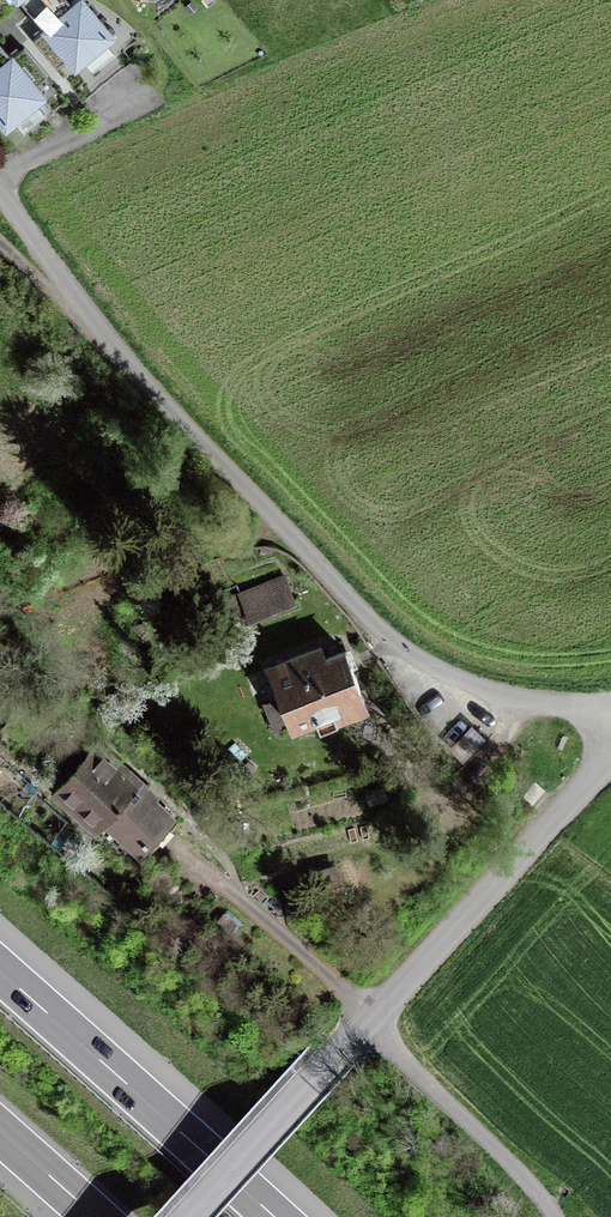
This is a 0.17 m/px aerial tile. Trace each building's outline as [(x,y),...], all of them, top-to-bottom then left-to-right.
[(1,11),(15,0),(0,0),(0,10),(1,11)] [(31,14),(47,0),(19,0),(31,14)] [(31,14),(44,30),(32,40),(56,69),(68,59),(75,67),(112,36),(82,0),(80,0),(73,6),(68,0),(47,0),(31,14)] [(6,125),(14,118),(23,129),(44,112),(35,101),(43,94),(36,86),(48,76),(24,47),(12,57),(0,42),(0,118),(6,125)] [(294,600),(285,577),(240,595),(249,618),(294,600)] [(338,721),(336,717),(367,705),(345,651),(319,661),(314,649),(269,667),(292,725),(315,716),(320,728),(338,721)] [(103,820),(139,853),(172,818),(95,748),(56,791),(96,828),(103,820)]
